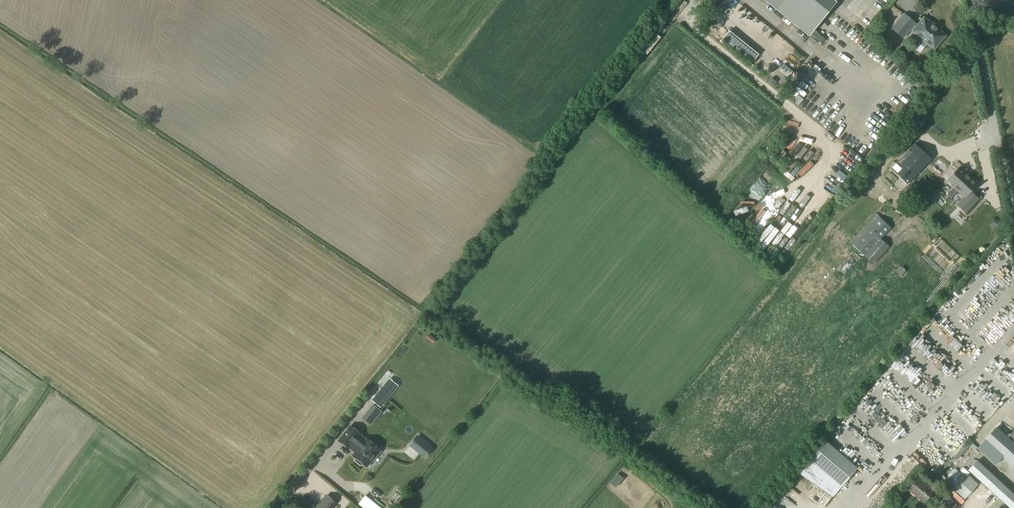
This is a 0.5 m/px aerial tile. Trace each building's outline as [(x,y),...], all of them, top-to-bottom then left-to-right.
[(737,1),(736,0),(728,0),(721,9),(728,14),(737,1)] [(779,11),(812,37),(837,5),(831,0),(766,0),(779,11)] [(905,15),(894,29),(904,38),(911,29),(921,38),(920,39),(926,45),(928,43),(935,49),(946,36),(925,18),(917,28),(914,25),(916,23),(905,15)] [(871,25),(865,31),(869,35),(875,29),(871,25)] [(728,32),(722,39),(751,63),(757,55),(728,32)] [(864,50),(868,54),(876,45),(873,41),(864,50)] [(924,53),(928,48),(922,42),(918,47),(924,53)] [(899,64),(891,73),(896,77),(903,68),(899,64)] [(827,82),(832,78),(824,70),(820,74),(827,82)] [(857,109),(862,112),(869,102),(865,99),(857,109)] [(802,122),(797,118),(789,128),(798,136),(806,126),(802,122)] [(777,143),(768,152),(777,160),(786,150),(777,143)] [(907,185),(931,159),(914,144),(891,169),(907,185)] [(843,179),(850,175),(845,164),(847,163),(844,157),(834,162),(843,179)] [(926,196),(949,174),(938,163),(916,185),(926,196)] [(957,169),(947,179),(954,186),(953,187),(954,187),(947,194),(951,198),(957,191),(958,191),(965,198),(957,206),(964,213),(978,198),(971,192),(977,185),(965,174),(964,175),(957,169)] [(832,206),(845,187),(836,181),(824,200),(832,206)] [(942,219),(953,207),(943,198),(932,210),(942,219)] [(868,229),(852,246),(862,255),(878,238),(880,240),(881,239),(902,218),(890,207),(868,229)] [(944,226),(959,210),(955,207),(940,222),(944,226)] [(884,254),(889,247),(881,239),(880,240),(878,238),(862,255),(874,264),(874,265),(884,254)] [(907,268),(902,273),(905,277),(911,272),(907,268)] [(974,296),(977,292),(970,286),(967,290),(974,296)] [(991,305),(979,295),(972,304),(984,313),(991,305)] [(991,311),(987,317),(993,322),(997,315),(991,311)] [(372,398),(381,406),(399,384),(390,376),(372,398)] [(984,425),(1013,393),(1013,379),(976,418),(984,425)] [(362,418),(371,425),(383,410),(373,403),(362,418)] [(970,434),(976,427),(964,417),(958,424),(970,434)] [(351,426),(339,440),(349,448),(350,447),(356,452),(354,455),(356,457),(356,459),(356,461),(360,464),(362,464),(364,463),(366,465),(372,459),(373,460),(381,450),(367,439),(366,440),(360,435),(361,434),(351,426)] [(978,449),(996,465),(1003,457),(1013,467),(1013,438),(1011,435),(1007,439),(996,429),(978,449)] [(937,443),(950,456),(956,449),(943,436),(943,437),(937,443)] [(810,460),(800,472),(833,495),(841,486),(841,487),(857,468),(825,441),(810,460)] [(968,470),(997,496),(996,496),(1009,507),(1012,507),(1013,505),(1013,495),(976,461),(968,470)] [(955,468),(944,479),(955,489),(954,490),(964,500),(978,484),(968,475),(965,477),(960,473),(955,468)] [(919,478),(908,490),(924,504),(934,492),(933,490),(934,489),(928,484),(927,485),(919,478)] [(939,488),(935,493),(943,499),(947,495),(947,496),(947,495),(939,488)] [(937,505),(940,507),(947,507),(953,502),(947,496),(947,495),(943,499),(937,505)] [(318,507),(334,507),(337,504),(328,496),(318,507)]
